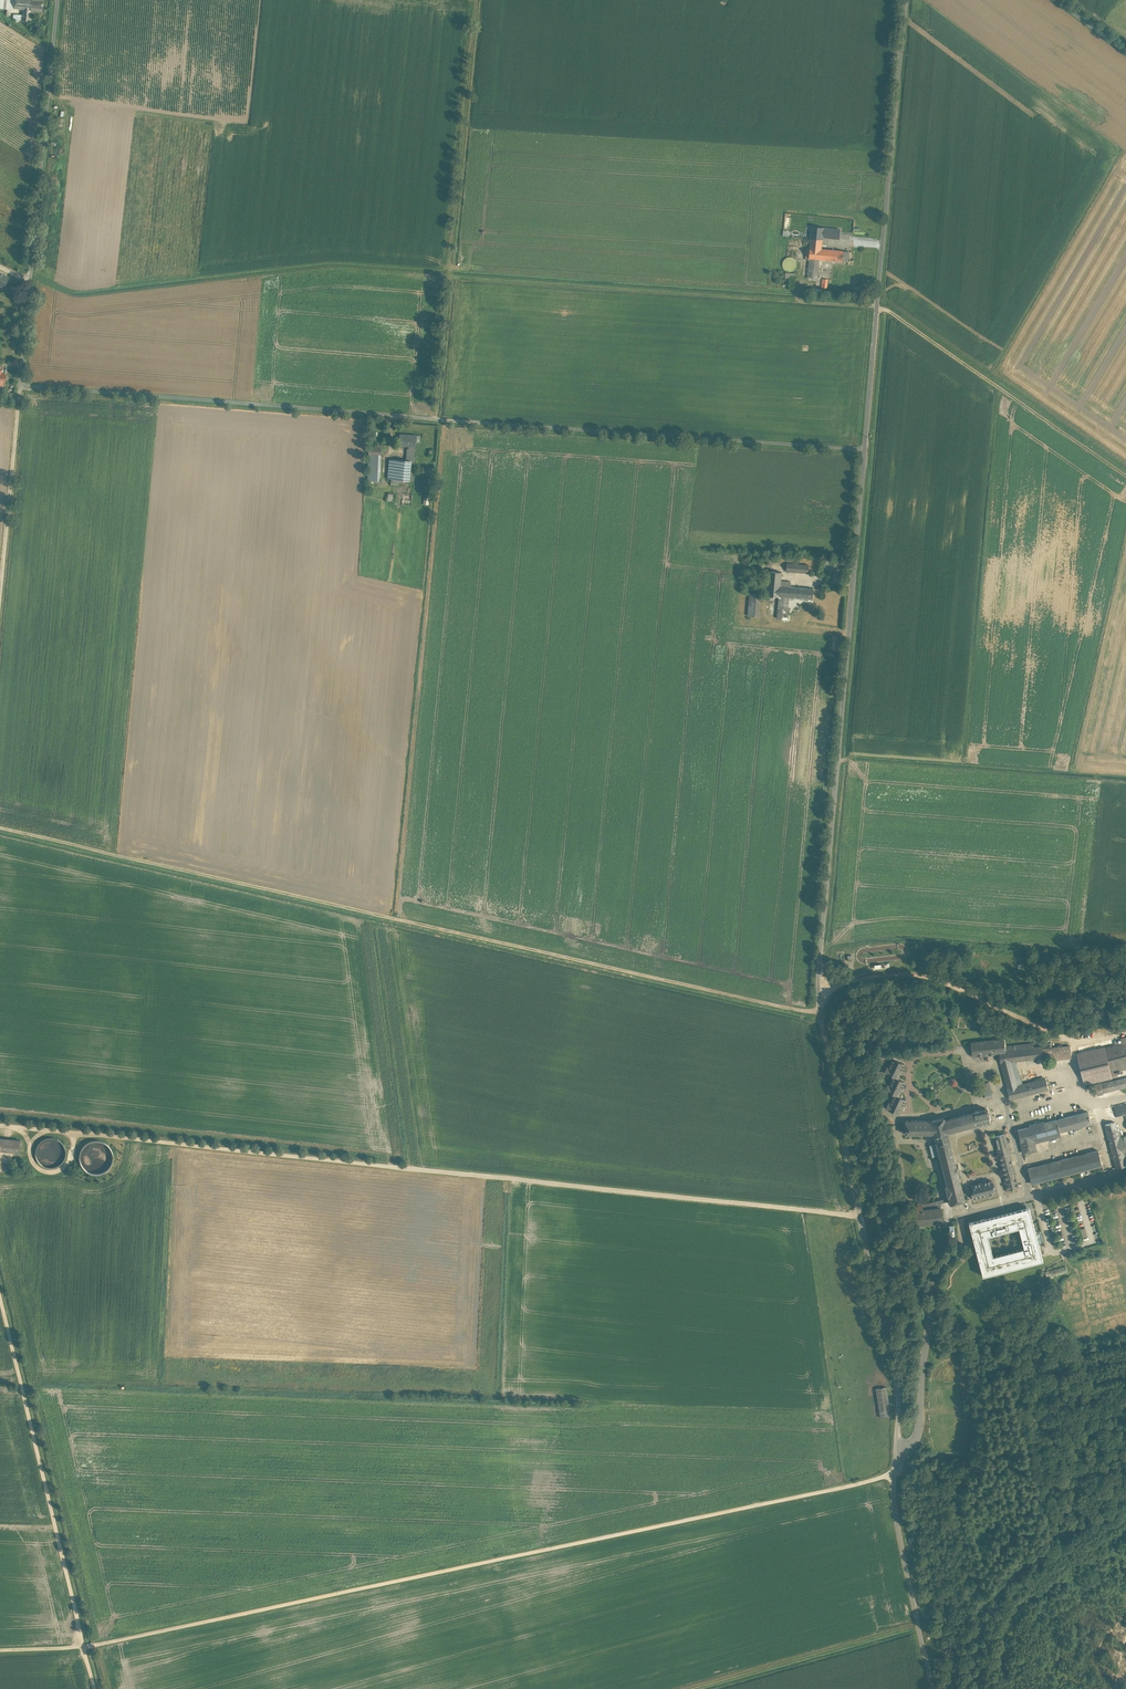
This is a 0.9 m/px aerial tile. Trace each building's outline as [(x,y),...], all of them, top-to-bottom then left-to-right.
[(14,8),(15,0),(0,0),(0,7),(14,8)] [(14,8),(23,9),(31,10),(32,0),(15,0),(14,8)] [(31,10),(42,11),(43,0),(32,0),(31,10)] [(31,10),(23,9),(22,20),(30,21),(31,10)] [(827,228),(812,227),(811,238),(822,239),(823,239),(823,237),(826,237),(827,228)] [(840,229),(827,228),(826,237),(839,239),(840,229)] [(822,239),(811,238),(810,248),(821,249),(822,239)] [(821,249),(810,248),(809,258),(810,258),(819,259),(834,260),(834,250),(821,249)] [(844,251),(834,250),(834,260),(843,261),(848,261),(849,252),(844,251)] [(797,267),(798,264),(797,261),(796,259),(793,257),(790,257),(787,257),(785,259),(783,262),(783,264),(783,267),(785,270),(788,271),(790,272),(793,271),(796,270),(797,267)] [(819,259),(810,258),(810,260),(808,278),(817,279),(819,259)] [(0,272),(0,285),(4,287),(9,277),(0,272)] [(407,446),(415,447),(416,435),(399,434),(398,445),(407,446)] [(410,461),(416,461),(416,456),(414,456),(415,447),(407,446),(406,460),(410,461)] [(380,455),(368,454),(367,469),(379,470),(380,455)] [(406,460),(390,459),(390,464),(389,463),(387,478),(409,480),(410,461),(406,460)] [(379,470),(367,469),(367,481),(379,481),(379,470)] [(805,565),(787,563),(787,571),(804,573),(805,565)] [(782,572),(770,571),(768,595),(779,596),(780,596),(779,596),(780,586),(781,581),(782,572)] [(780,586),(779,596),(780,596),(789,597),(804,598),(805,588),(790,587),(780,586)] [(814,589),(805,588),(804,598),(813,599),(814,589)] [(760,594),(750,593),(748,615),(758,616),(760,594)] [(789,597),(780,596),(779,596),(777,618),(787,619),(789,597)] [(1104,1082),(1112,1080),(1110,1072),(1104,1047),(1125,1042),(1125,1033),(1119,1034),(1121,1039),(1078,1050),(1087,1086),(1094,1084),(1092,1072),(1088,1057),(1098,1055),(1101,1070),(1104,1082)] [(1004,1039),(971,1043),(973,1056),(999,1053),(999,1051),(1005,1050),(1005,1046),(1004,1039)] [(1110,1072),(1125,1068),(1125,1042),(1104,1047),(1110,1072)] [(1070,1045),(1042,1048),(1043,1057),(1071,1054),(1070,1045)] [(1034,1047),(1028,1047),(1029,1059),(1043,1057),(1042,1048),(1042,1046),(1034,1047)] [(1028,1047),(1015,1049),(1016,1060),(1029,1059),(1028,1047)] [(1005,1050),(999,1051),(999,1053),(1000,1062),(1002,1062),(1014,1060),(1016,1060),(1015,1049),(1005,1050)] [(1088,1057),(1092,1072),(1101,1070),(1098,1055),(1088,1057)] [(904,1063),(893,1058),(888,1068),(887,1067),(884,1071),(894,1076),(897,1078),(899,1073),(900,1073),(901,1071),(900,1071),(904,1063)] [(1014,1060),(1002,1062),(1009,1088),(1017,1085),(1015,1080),(1011,1065),(1016,1064),(1014,1060)] [(1016,1064),(1011,1065),(1015,1080),(1020,1078),(1016,1064)] [(1092,1072),(1094,1084),(1100,1082),(1101,1083),(1104,1082),(1101,1070),(1092,1072)] [(897,1078),(894,1076),(889,1085),(887,1084),(885,1089),(894,1094),(898,1095),(900,1091),(901,1091),(902,1089),(901,1089),(905,1081),(897,1078)] [(1094,1084),(1097,1094),(1103,1093),(1103,1092),(1125,1087),(1125,1077),(1112,1080),(1104,1082),(1101,1083),(1100,1082),(1094,1084)] [(954,1078),(950,1082),(951,1086),(956,1087),(959,1084),(959,1080),(954,1078)] [(1009,1088),(1007,1088),(1010,1099),(1048,1089),(1045,1078),(1009,1088)] [(989,1082),(979,1084),(981,1091),(984,1090),(985,1094),(992,1092),(989,1082)] [(894,1094),(890,1103),(888,1102),(885,1107),(899,1113),(901,1108),(902,1109),(903,1107),(902,1107),(905,1099),(898,1095),(894,1094)] [(956,1165),(948,1132),(991,1121),(988,1109),(979,1111),(979,1109),(976,1110),(974,1111),(974,1112),(949,1118),(949,1115),(943,1117),(944,1117),(931,1120),(905,1120),(905,1133),(934,1133),(937,1143),(931,1145),(933,1155),(939,1153),(947,1185),(946,1185),(949,1197),(949,1199),(950,1203),(953,1203),(960,1202),(960,1201),(965,1200),(957,1170),(959,1170),(958,1166),(958,1164),(956,1165)] [(1044,1121),(1030,1125),(1030,1126),(1018,1130),(1021,1141),(1033,1138),(1034,1142),(1061,1136),(1059,1131),(1091,1123),(1088,1111),(1044,1123),(1044,1121)] [(1115,1122),(1105,1124),(1116,1167),(1125,1165),(1125,1164),(1123,1152),(1119,1137),(1115,1122)] [(1018,1187),(1005,1133),(994,1136),(1005,1180),(1005,1181),(1007,1190),(1018,1187)] [(65,1158),(66,1152),(65,1147),(61,1142),(56,1139),(51,1137),(45,1139),(40,1142),(37,1147),(36,1153),(37,1158),(40,1163),(45,1166),(51,1168),(57,1166),(61,1163),(65,1158)] [(0,1138),(0,1150),(19,1152),(20,1140),(0,1138)] [(1033,1138),(1021,1141),(1024,1153),(1036,1150),(1034,1142),(1033,1138)] [(1098,1150),(1028,1168),(1032,1183),(1102,1165),(1098,1150)] [(991,1180),(972,1185),(974,1192),(971,1192),(973,1198),(994,1192),(993,1189),(995,1188),(996,1187),(995,1184),(993,1183),(992,1183),(991,1180)] [(940,1199),(922,1203),(922,1201),(918,1202),(917,1205),(916,1208),(916,1210),(916,1213),(916,1216),(916,1218),(917,1219),(917,1222),(918,1225),(924,1224),(924,1223),(938,1221),(939,1230),(954,1229),(954,1224),(949,1224),(949,1225),(943,1225),(942,1221),(941,1202),(941,1201),(949,1199),(949,1197),(940,1199)] [(969,1222),(983,1275),(1043,1260),(1029,1207),(969,1222)] [(1044,1270),(1045,1276),(1067,1271),(1065,1265),(1044,1270)] [(1045,1282),(1040,1285),(1045,1294),(1049,1292),(1045,1282)] [(886,1388),(876,1389),(881,1418),(891,1416),(886,1388)]
